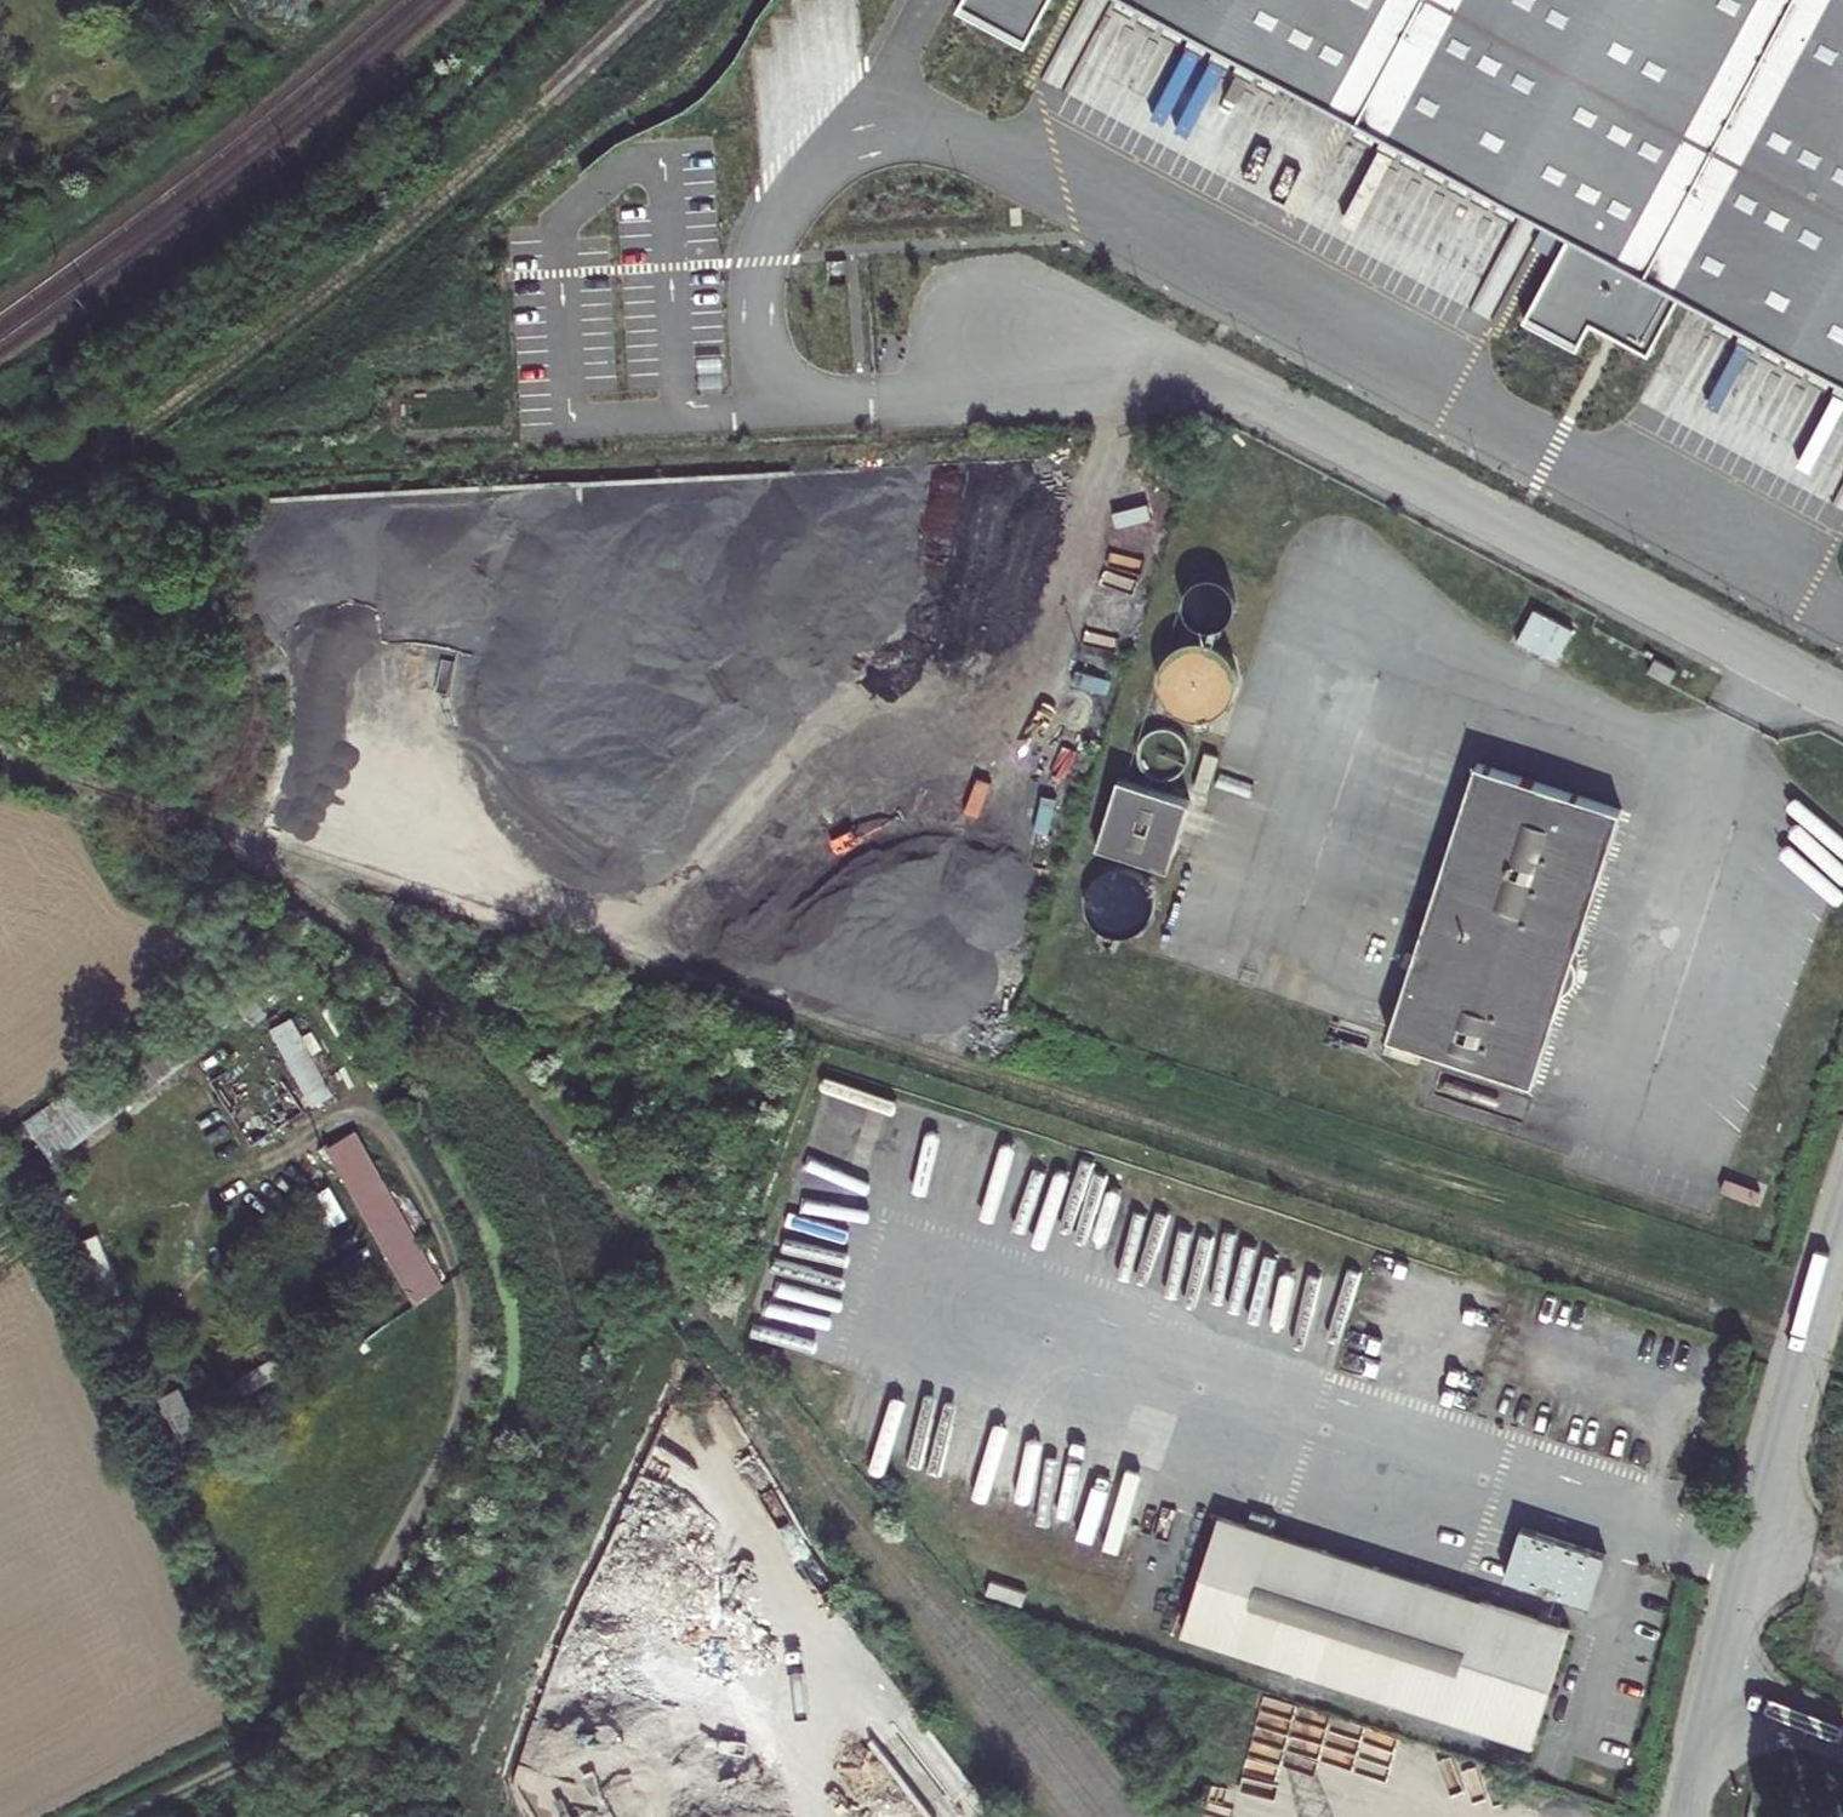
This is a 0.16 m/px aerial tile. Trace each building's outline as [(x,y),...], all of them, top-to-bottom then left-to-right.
[(961,3),(1030,39),(1051,0),(963,0),(961,3)] [(1168,9),(1173,12),(1192,22),(1197,25),(1215,35),(1221,38),(1239,48),(1245,51),(1263,61),(1269,64),(1287,74),(1365,115),(1383,125),(1388,128),(1407,138),(1412,141),(1430,151),(1435,153),(1454,163),(1459,166),(1477,176),(1482,179),(1501,189),(1506,191),(1524,201),(1573,228),(1527,314),(1581,343),(1591,323),(1649,354),(1685,288),(1723,309),(1741,319),(1747,322),(1765,332),(1771,335),(1789,345),(1795,348),(1813,358),(1819,361),(1837,370),(1842,373),(1842,374),(1842,0),(1150,0),(1168,9)] [(1214,576),(1208,576),(1203,576),(1198,578),(1194,582),(1187,591),(1184,601),(1185,606),(1189,616),(1197,624),(1202,626),(1207,628),(1213,628),(1218,627),(1223,624),(1227,622),(1231,618),(1234,613),(1236,607),(1236,597),(1232,587),(1224,579),(1214,576)] [(1516,647),(1560,662),(1574,625),(1530,610),(1516,647)] [(1174,647),(1167,657),(1165,662),(1164,669),(1164,675),(1169,687),(1173,692),(1184,698),(1190,700),(1196,700),(1208,697),(1214,693),(1221,683),(1223,677),(1224,670),(1224,664),(1222,658),(1219,653),(1215,648),(1210,644),(1204,641),(1192,639),(1186,641),(1174,647)] [(1692,694),(1699,681),(1678,670),(1671,683),(1692,694)] [(1149,731),(1145,735),(1142,740),(1141,743),(1140,751),(1140,756),(1144,766),(1152,774),(1162,777),(1173,776),(1178,774),(1186,767),(1191,757),(1191,747),(1190,741),(1187,736),(1180,729),(1174,726),(1164,725),(1153,728),(1149,731)] [(1623,810),(1478,763),(1389,1036),(1534,1083),(1564,990),(1570,986),(1576,982),(1580,969),(1579,961),(1576,955),(1623,810)] [(1169,871),(1192,800),(1120,777),(1097,848),(1169,871)] [(1110,873),(1097,879),(1093,884),(1089,890),(1087,897),(1086,904),(1086,911),(1091,923),(1096,929),(1108,936),(1115,938),(1128,937),(1135,934),(1141,930),(1149,919),(1152,913),(1152,906),(1152,899),(1150,892),(1146,886),(1137,876),(1124,871),(1117,871),(1110,873)] [(321,1071),(290,1018),(271,1029),(301,1082),(321,1071)] [(43,1134),(58,1154),(215,1041),(200,1020),(43,1134)] [(321,1071),(301,1082),(313,1104),(334,1093),(321,1071)] [(355,1133),(329,1148),(417,1304),(441,1286),(355,1133)] [(100,1235),(81,1239),(90,1276),(109,1271),(100,1235)] [(153,1398),(167,1436),(196,1425),(182,1387),(153,1398)] [(1183,1633),(1532,1744),(1570,1627),(1559,1623),(1560,1619),(1540,1612),(1539,1617),(1221,1515),(1183,1633)] [(1522,1527),(1505,1577),(1539,1588),(1542,1579),(1559,1585),(1556,1594),(1590,1605),(1607,1554),(1522,1527)]
